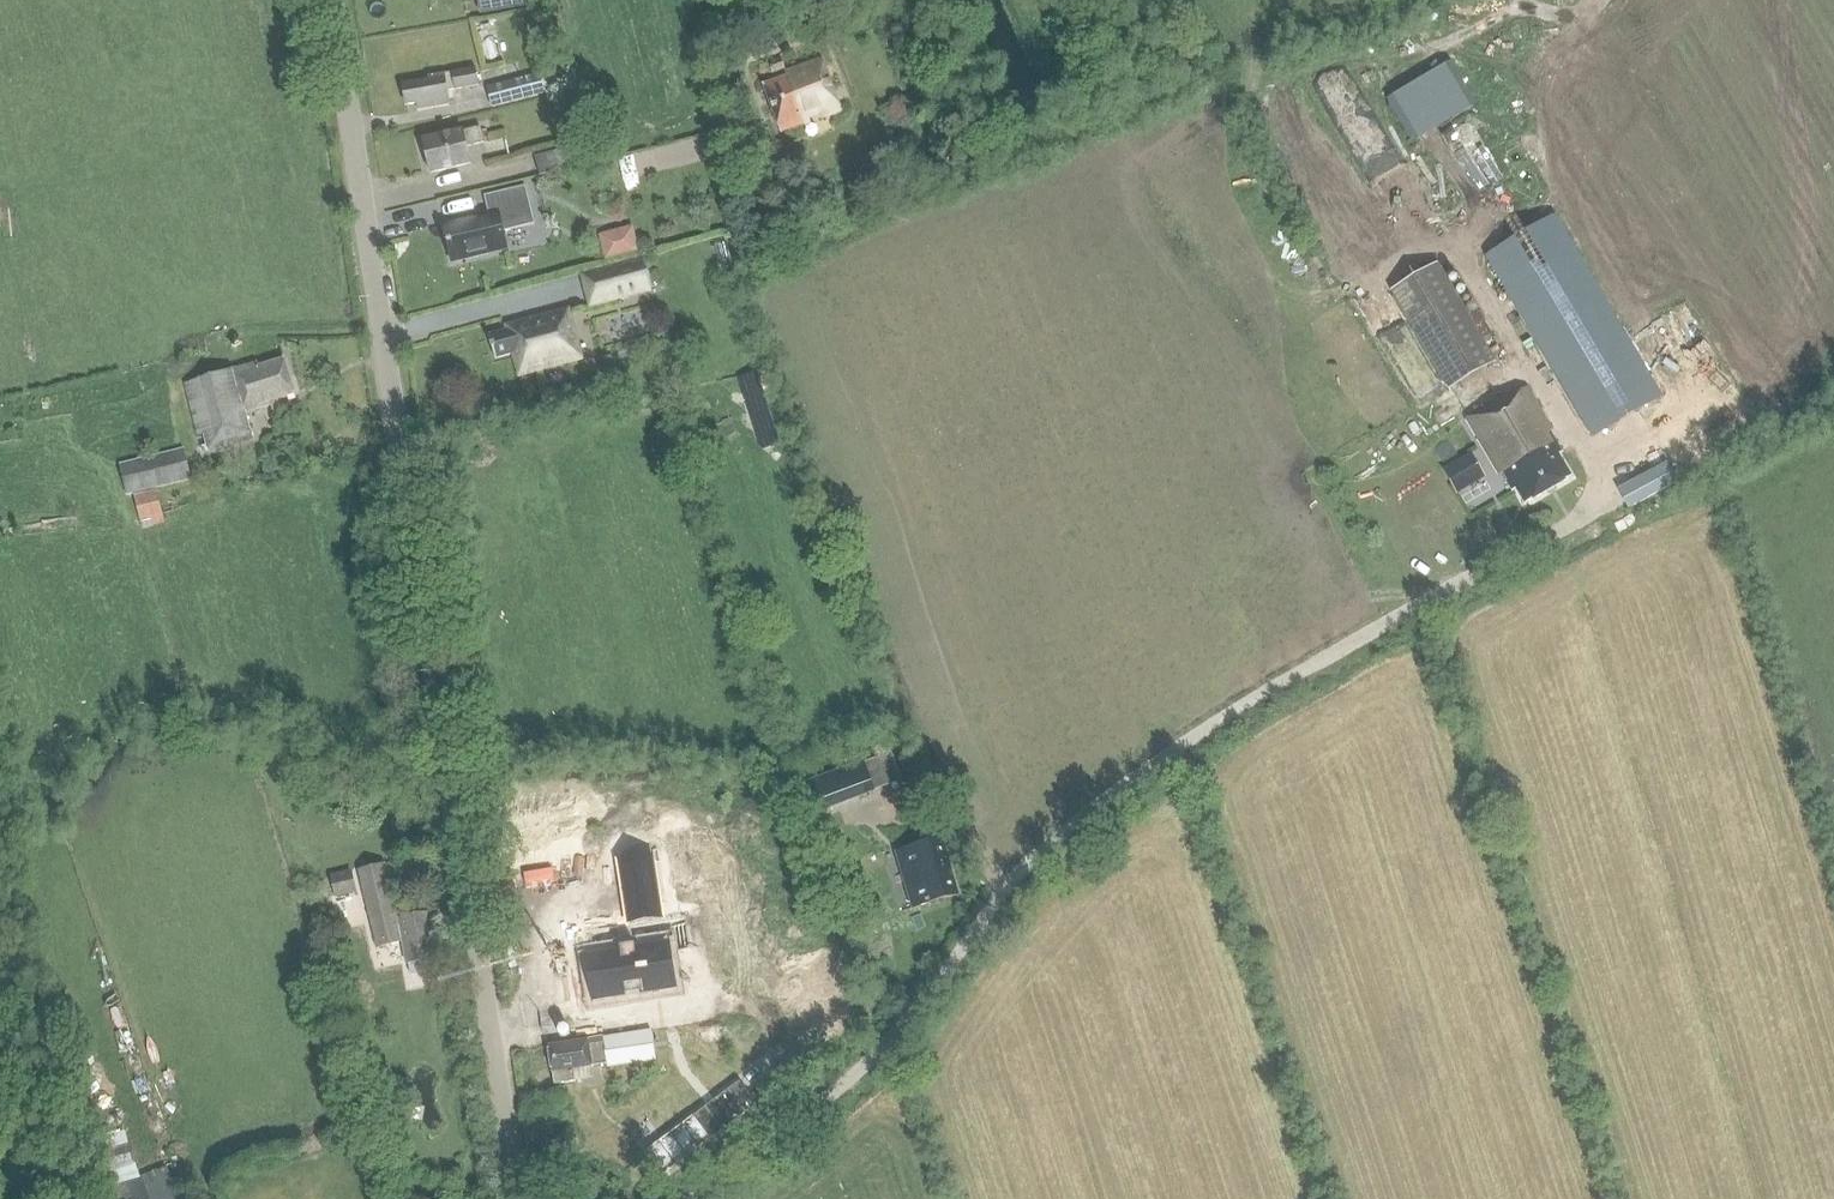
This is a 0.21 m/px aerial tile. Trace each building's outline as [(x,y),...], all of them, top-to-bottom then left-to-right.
[(481,13),(511,8),(530,5),(529,0),(479,0),(481,13)] [(780,57),(771,60),(774,71),(783,68),(780,57)] [(787,76),(765,84),(781,128),(839,107),(822,58),(785,71),(787,76)] [(1414,141),(1479,110),(1457,63),(1391,95),(1414,141)] [(446,92),(479,85),(475,67),(429,76),(430,79),(403,84),(407,104),(416,102),(417,109),(448,103),(446,92)] [(487,88),(492,106),(543,92),(538,74),(487,88)] [(572,109),(565,97),(557,102),(564,114),(572,109)] [(483,140),(480,126),(423,140),(430,172),(470,163),(466,144),(483,140)] [(641,176),(722,156),(716,131),(626,153),(636,194),(645,192),(641,176)] [(541,175),(583,164),(578,145),(536,156),(541,175)] [(1518,156),(1452,195),(1593,434),(1659,394),(1518,156)] [(489,213),(443,224),(452,261),(507,248),(503,231),(535,223),(526,185),(484,195),(489,213)] [(614,255),(608,233),(599,235),(604,257),(614,255)] [(641,260),(584,275),(591,304),(648,288),(641,260)] [(1449,384),(1494,359),(1440,262),(1395,287),(1449,384)] [(581,357),(568,310),(507,326),(508,329),(489,334),(495,358),(515,352),(520,373),(581,357)] [(259,365),(258,360),(184,383),(200,434),(205,432),(209,445),(203,447),(205,452),(254,437),(246,412),(272,404),(277,422),(286,419),(280,398),(296,393),(285,357),(259,365)] [(767,399),(758,370),(737,376),(746,405),(767,399)] [(1507,399),(1505,396),(1468,418),(1510,490),(1514,487),(1524,503),(1570,476),(1556,451),(1559,449),(1524,389),(1507,399)] [(121,464),(128,494),(192,478),(185,449),(121,464)] [(1472,453),(1442,470),(1451,485),(1480,467),(1472,453)] [(1472,511),(1496,497),(1486,480),(1462,493),(1472,511)] [(166,514),(161,491),(135,497),(141,520),(166,514)] [(820,811),(874,791),(863,763),(809,783),(820,811)] [(915,897),(918,907),(925,904),(945,898),(958,895),(941,839),(901,851),(915,897)] [(651,859),(620,864),(629,921),(660,916),(651,859)] [(360,870),(378,948),(404,942),(412,975),(439,969),(436,956),(439,955),(429,913),(398,920),(385,865),(360,870)] [(355,892),(350,873),(330,878),(335,897),(355,892)] [(590,955),(559,960),(566,1004),(642,992),(636,948),(605,953),(605,950),(589,952),(590,955)] [(617,1033),(551,1042),(555,1072),(658,1057),(652,1008),(614,1014),(617,1033)] [(739,1082),(647,1150),(664,1173),(756,1105),(739,1082)] [(106,1185),(140,1179),(136,1153),(102,1159),(106,1185)]
